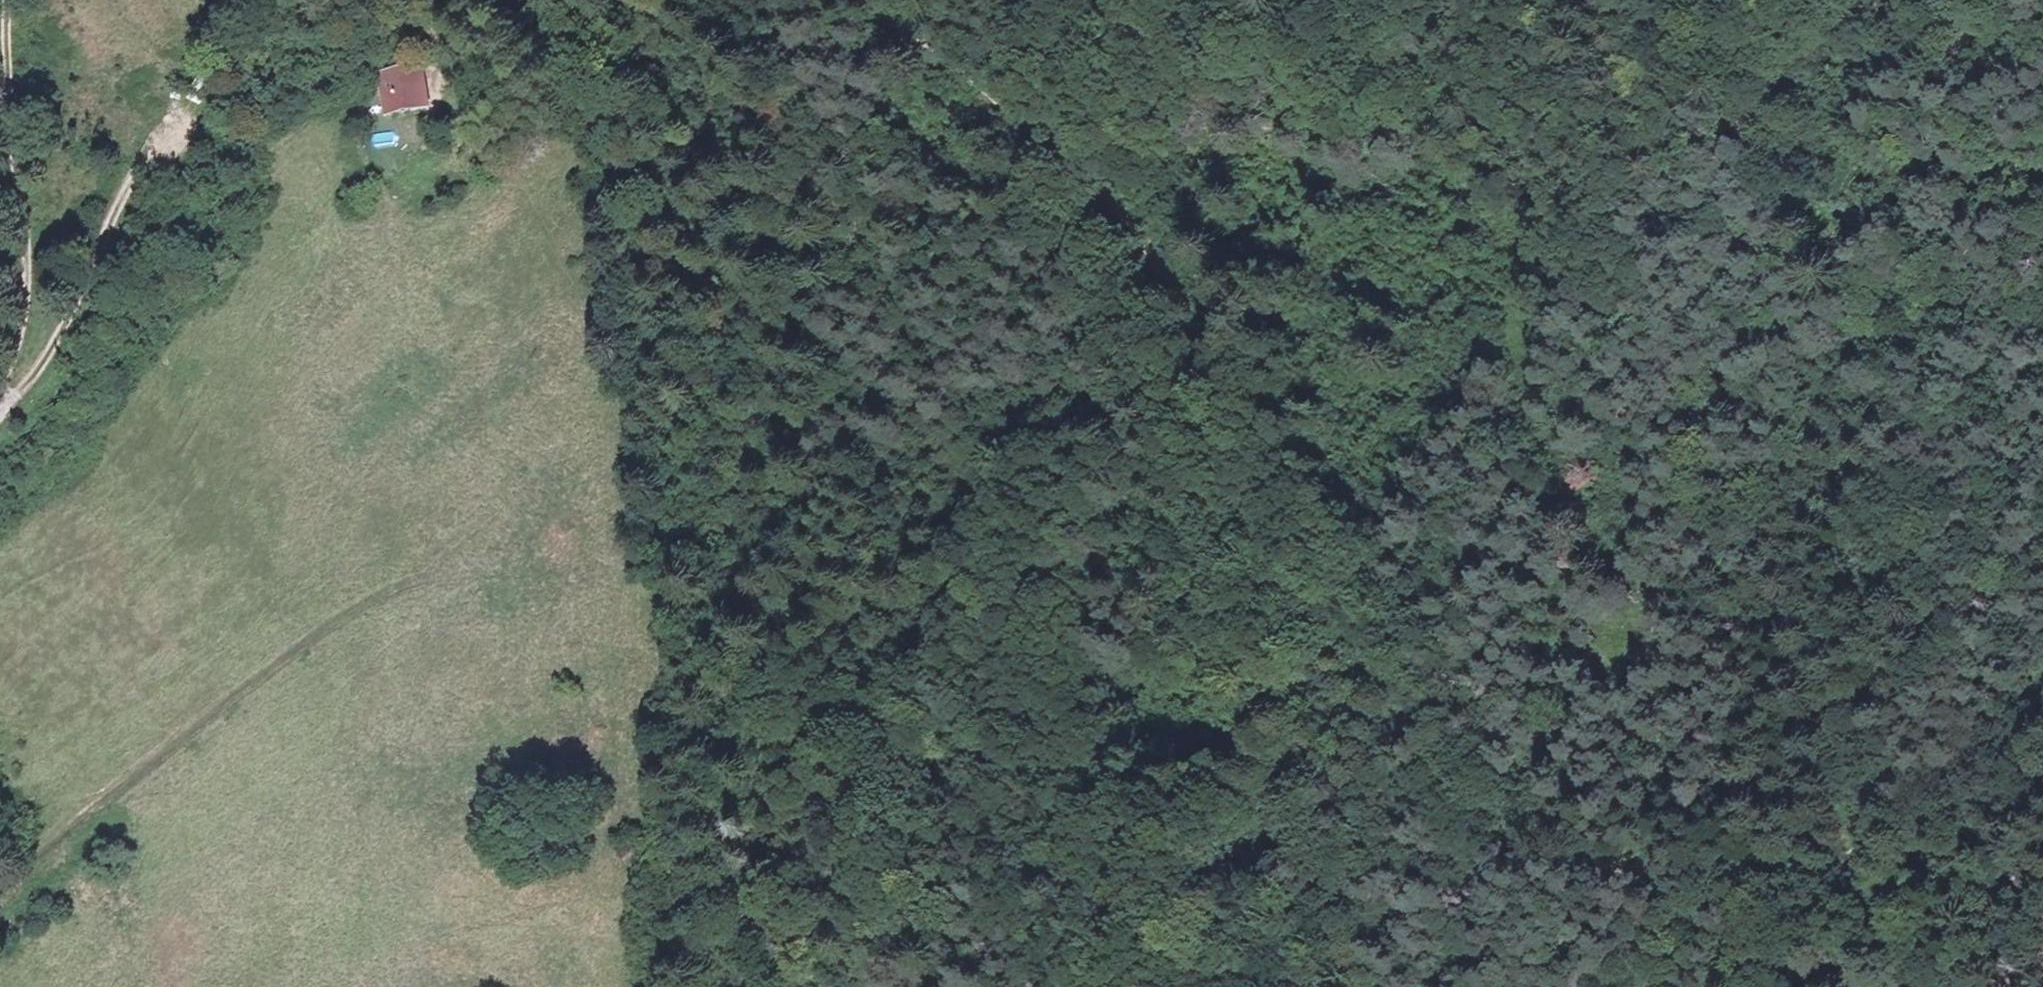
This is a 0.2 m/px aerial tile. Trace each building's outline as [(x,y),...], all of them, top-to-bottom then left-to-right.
[(369,74),(375,123),(426,117),(420,68),(369,74)]
